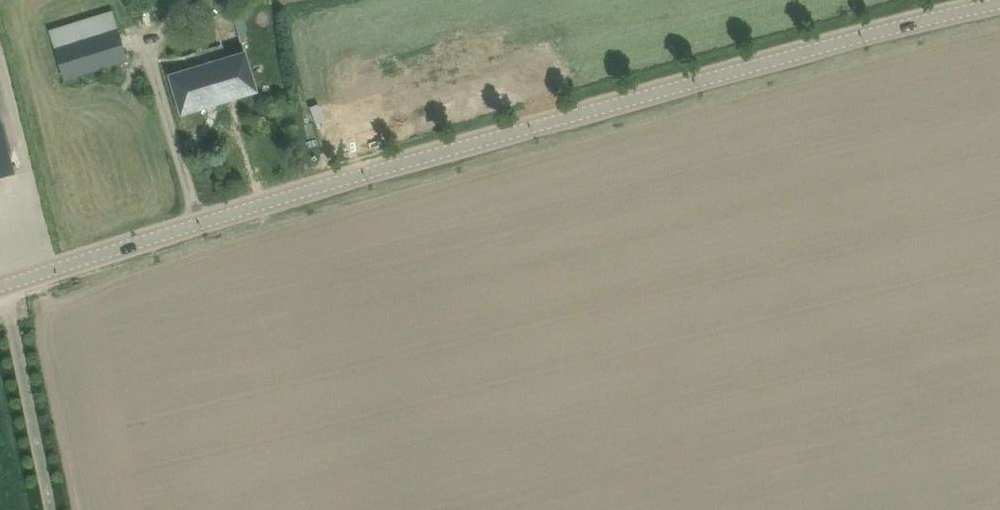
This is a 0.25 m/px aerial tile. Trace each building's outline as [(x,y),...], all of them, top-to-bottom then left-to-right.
[(238,21),(241,41),(249,40),(246,19),(238,21)] [(119,29),(56,48),(51,50),(62,87),(131,67),(119,29)] [(245,51),(171,74),(183,113),(257,91),(245,51)] [(16,174),(0,111),(0,178),(16,174)]
